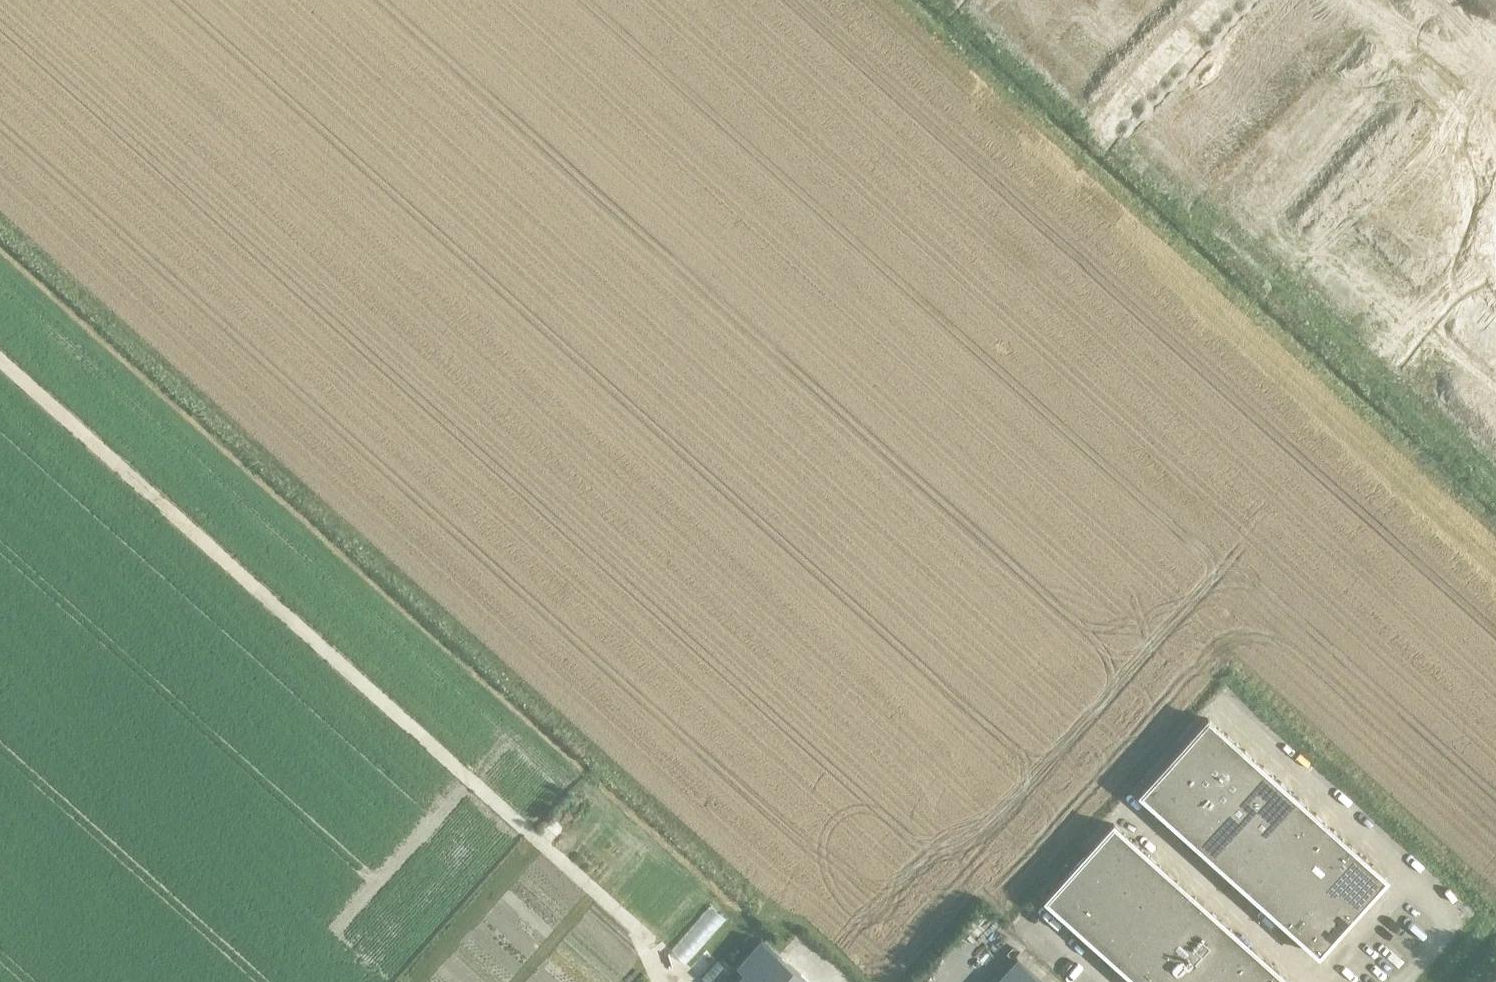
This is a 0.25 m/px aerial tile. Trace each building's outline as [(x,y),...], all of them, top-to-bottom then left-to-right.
[(1385,877),(1206,718),(1139,794),(1318,953),(1385,877)] [(1113,824),(1045,899),(1138,981),(1290,981),(1113,824)] [(768,943),(733,981),(812,981),(768,943)] [(995,981),(1044,981),(1017,958),(995,981)]
